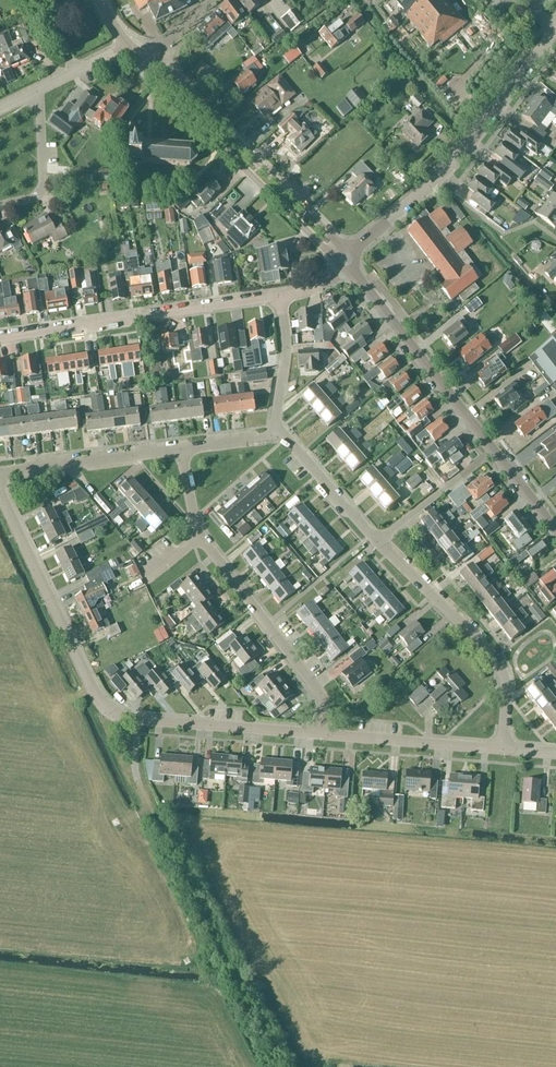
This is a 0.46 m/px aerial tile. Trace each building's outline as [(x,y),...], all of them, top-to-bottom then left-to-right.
[(186,9),(182,0),(134,0),(140,11),(148,7),(156,23),(186,9)] [(235,0),(230,0),(220,8),(232,26),(230,27),(235,32),(250,21),(235,0)] [(249,14),(260,5),(256,0),(239,0),(238,0),(249,14)] [(404,11),(402,12),(430,48),(439,41),(442,44),(466,24),(447,0),(395,0),(404,11)] [(303,22),(293,9),(286,15),(287,16),(282,20),(290,30),(295,26),(296,28),(303,22)] [(397,28),(406,20),(399,11),(390,19),(397,28)] [(501,30),(485,12),(479,17),(494,35),(497,34),(501,30)] [(222,22),(216,14),(198,30),(212,46),(226,33),(233,40),(238,35),(235,32),(230,27),(224,20),(222,22)] [(358,15),(343,27),(325,42),(332,49),(344,39),(349,35),(347,32),(349,31),(351,33),(364,23),(358,15)] [(325,42),(343,27),(339,22),(333,26),(331,24),(319,34),(325,42)] [(9,68),(29,59),(23,45),(26,44),(33,41),(28,28),(20,31),(24,39),(13,43),(8,31),(0,35),(0,47),(9,68)] [(286,35),(282,30),(270,39),(274,44),(286,35)] [(264,51),(259,45),(250,52),(255,58),(264,51)] [(284,58),(289,64),(300,55),(295,48),(284,58)] [(247,72),(233,83),(242,95),(256,84),(252,78),(259,73),(259,72),(263,69),(253,57),(242,66),(247,72)] [(202,61),(191,71),(202,82),(213,72),(202,61)] [(319,63),(313,68),(321,79),(328,74),(319,63)] [(266,119),(270,123),(275,120),(271,115),(281,106),(287,101),(271,82),(265,87),(256,95),(258,97),(252,103),(266,119)] [(336,108),(343,117),(365,99),(357,88),(346,97),(347,98),(336,108)] [(84,116),(92,123),(95,119),(94,119),(96,116),(89,110),(96,99),(86,92),(84,95),(79,91),(66,109),(81,120),(84,116)] [(424,103),(416,95),(409,101),(417,109),(424,103)] [(529,106),(545,118),(549,113),(555,117),(555,99),(554,97),(547,105),(537,97),(529,106)] [(105,104),(102,108),(103,108),(99,113),(100,114),(98,117),(96,116),(94,119),(95,119),(92,123),(101,129),(104,124),(113,131),(127,112),(127,109),(121,105),(118,105),(117,106),(110,100),(106,106),(105,104)] [(541,124),(545,118),(529,106),(522,116),(534,125),(530,131),(543,140),(547,134),(544,133),(547,129),(541,124)] [(417,148),(429,137),(424,131),(433,123),(422,112),(402,131),(417,148)] [(300,152),(313,138),(306,131),(307,130),(304,126),(303,127),(296,121),(297,120),(291,114),(278,128),(284,134),(288,130),(293,136),(288,141),(300,152)] [(526,140),(512,129),(503,141),(519,153),(524,146),(537,156),(545,146),(530,135),(526,140)] [(127,157),(142,158),(142,162),(189,166),(191,166),(196,161),(197,160),(197,153),(197,152),(193,147),(191,146),(143,142),(143,147),(128,145),(127,157)] [(519,155),(504,143),(495,154),(503,161),(499,166),(502,168),(514,177),(519,181),(527,171),(514,162),(519,155)] [(368,197),(375,190),(367,182),(374,175),(362,163),(351,173),(358,180),(343,195),(354,206),(366,194),(368,197)] [(486,164),(477,175),(492,187),(497,180),(506,187),(514,177),(502,168),(499,166),(498,165),(494,170),(486,164)] [(554,176),(543,168),(539,174),(549,182),(554,176)] [(554,186),(538,174),(534,180),(549,192),(554,186)] [(488,196),(493,189),(477,177),(469,189),(481,198),(476,204),(483,209),(487,212),(488,213),(496,203),(488,196)] [(196,207),(201,202),(204,206),(221,190),(211,180),(196,196),(195,195),(189,200),(196,207)] [(545,204),(555,212),(555,195),(554,194),(551,191),(547,196),(550,199),(545,204)] [(225,197),(229,202),(236,198),(232,192),(225,197)] [(194,208),(184,197),(178,202),(189,213),(194,208)] [(529,205),(520,199),(516,204),(525,211),(529,205)] [(160,200),(146,201),(147,211),(160,210),(160,200)] [(555,227),(555,212),(545,204),(541,210),(538,208),(534,212),(555,228),(555,227)] [(238,216),(230,209),(217,222),(228,233),(233,228),(246,242),(260,229),(243,212),(238,216)] [(473,283),(477,281),(476,280),(481,276),(463,252),(473,244),(461,229),(451,237),(445,229),(451,224),(440,209),(430,217),(425,211),(410,223),(414,228),(408,232),(447,283),(441,287),(451,300),(460,294),(465,300),(478,290),(473,283)] [(175,223),(173,210),(164,211),(166,224),(175,223)] [(202,215),(194,222),(197,231),(210,226),(202,215)] [(37,222),(24,229),(32,245),(50,236),(54,244),(67,237),(59,221),(51,225),(46,216),(36,221),(37,222)] [(189,233),(187,220),(179,221),(181,234),(189,233)] [(1,222),(0,222),(0,245),(4,242),(9,251),(14,248),(15,251),(22,247),(12,228),(5,231),(1,222)] [(220,238),(211,227),(198,233),(203,246),(220,238)] [(236,235),(230,239),(236,248),(243,244),(236,235)] [(262,285),(280,282),(278,272),(288,270),(284,247),(269,249),(268,242),(252,246),(253,252),(260,251),(263,273),(260,274),(262,285)] [(533,242),(531,244),(531,248),(533,250),(539,250),(541,248),(541,244),(539,242),(533,242)] [(203,263),(206,263),(205,254),(187,257),(189,266),(194,265),(195,272),(190,273),(192,289),(206,287),(203,263)] [(217,285),(232,283),(228,261),(227,256),(214,258),(215,263),(213,263),(217,285)] [(132,298),(143,297),(139,268),(137,257),(122,259),(126,282),(130,281),(132,298)] [(170,262),(156,264),(161,294),(172,292),(170,274),(172,273),(170,262)] [(544,273),(551,280),(555,276),(555,263),(544,273)] [(186,282),(189,281),(186,264),(178,265),(180,274),(172,275),(175,292),(187,290),(186,282)] [(139,268),(143,297),(153,295),(151,278),(153,278),(151,269),(144,270),(144,268),(139,268)] [(81,289),(78,270),(69,271),(72,290),(81,289)] [(32,279),(31,271),(13,275),(15,285),(22,284),(22,281),(32,279)] [(84,276),(85,282),(83,282),(82,285),(85,306),(98,304),(95,289),(97,288),(95,274),(84,276)] [(24,297),(27,315),(39,313),(37,302),(41,302),(39,292),(37,281),(38,281),(37,279),(27,280),(29,296),(24,297)] [(38,281),(37,281),(39,292),(44,291),(48,312),(67,309),(65,291),(69,291),(67,281),(57,283),(59,292),(49,294),(47,279),(38,281)] [(110,281),(113,301),(125,299),(122,279),(110,281)] [(2,285),(8,318),(20,316),(17,299),(11,300),(9,284),(2,285)] [(341,318),(352,309),(343,298),(328,310),(336,320),(329,325),(335,333),(346,324),(341,318)] [(482,305),(476,298),(464,308),(470,315),(482,305)] [(314,331),(315,343),(324,342),(323,327),(314,328),(313,311),(298,312),(300,332),(314,331)] [(443,336),(453,347),(467,336),(460,328),(466,323),(462,317),(456,322),(458,324),(443,336)] [(372,334),(363,322),(348,335),(353,341),(342,349),(349,359),(366,346),(362,342),(372,334)] [(261,323),(248,325),(252,350),(259,349),(258,341),(264,340),(261,323)] [(243,332),(234,333),(233,327),(216,329),(220,352),(230,350),(232,362),(239,361),(237,349),(245,348),(243,332)] [(194,341),(188,342),(192,363),(202,362),(200,349),(208,348),(206,331),(193,333),(194,341)] [(459,355),(468,367),(490,349),(489,347),(498,339),(493,332),(483,340),(481,337),(459,355)] [(162,353),(179,351),(179,354),(184,353),(183,343),(178,344),(177,336),(160,338),(162,353)] [(516,345),(510,338),(498,348),(503,355),(516,345)] [(529,359),(550,386),(555,381),(555,338),(529,359)] [(299,352),(300,366),(304,366),(305,374),(319,373),(319,365),(318,351),(329,350),(328,343),(313,344),(314,351),(299,352)] [(375,365),(388,354),(380,344),(367,355),(363,349),(351,359),(355,364),(361,360),(364,363),(370,358),(375,365)] [(133,368),(132,363),(141,362),(138,348),(125,350),(129,378),(135,377),(133,368)] [(251,349),(240,351),(243,372),(266,369),(265,362),(253,364),(251,349)] [(129,378),(125,350),(112,352),(114,366),(122,365),(122,369),(123,379),(129,378)] [(115,370),(114,366),(112,352),(99,354),(101,368),(109,367),(109,371),(110,381),(117,380),(115,370)] [(500,376),(505,372),(501,366),(507,362),(501,354),(490,362),(483,366),(486,369),(478,375),(480,379),(479,380),(480,381),(479,384),(483,389),(501,376),(500,376)] [(347,360),(342,355),(324,369),(329,375),(347,360)] [(73,358),(76,372),(89,370),(87,356),(73,358)] [(29,377),(30,384),(43,382),(40,367),(37,367),(35,357),(22,359),(25,378),(29,377)] [(76,372),(73,358),(60,360),(65,392),(70,391),(69,387),(70,387),(68,377),(67,373),(76,372)] [(362,378),(363,380),(367,385),(381,373),(386,380),(399,369),(391,359),(378,369),(377,367),(362,378)] [(65,392),(60,360),(47,362),(49,376),(60,374),(61,380),(57,380),(58,388),(59,388),(60,393),(65,392)] [(219,376),(217,360),(208,362),(211,377),(219,376)] [(1,380),(3,387),(9,386),(8,379),(5,361),(0,362),(0,380),(1,380)] [(266,370),(246,373),(248,383),(267,380),(266,370)] [(397,394),(411,383),(403,373),(389,384),(389,383),(383,388),(382,386),(377,390),(381,396),(392,387),(397,394)] [(197,388),(205,389),(206,380),(197,379),(197,388)] [(105,393),(104,382),(97,383),(99,394),(105,393)] [(242,413),(255,411),(253,395),(245,396),(243,383),(238,384),(240,397),(242,413)] [(315,386),(302,396),(311,406),(333,387),(330,383),(320,392),(315,386)] [(499,395),(500,396),(495,400),(502,409),(509,403),(513,408),(520,402),(513,394),(519,390),(513,383),(507,387),(508,388),(499,395)] [(242,413),(240,397),(232,398),(230,384),(225,385),(227,399),(229,415),(242,413)] [(186,386),(189,404),(191,420),(204,418),(201,402),(194,403),(192,385),(186,386)] [(229,415),(227,399),(225,385),(219,386),(221,400),(213,401),(216,417),(229,415)] [(178,421),(191,420),(189,404),(186,386),(180,387),(183,404),(176,405),(178,421)] [(337,392),(333,387),(311,406),(319,416),(332,406),(327,401),(337,392)] [(422,397),(414,387),(400,398),(399,396),(385,407),(391,414),(399,407),(398,406),(403,402),(408,408),(422,397)] [(165,423),(178,421),(176,405),(168,406),(166,388),(160,389),(163,407),(165,423)] [(24,389),(16,390),(16,391),(18,405),(26,404),(24,389)] [(152,425),(165,423),(163,407),(160,389),(154,390),(157,408),(150,409),(152,425)] [(18,406),(18,405),(16,391),(8,392),(10,407),(18,406)] [(388,391),(383,395),(389,402),(394,398),(388,391)] [(125,412),(127,428),(140,426),(138,410),(130,411),(128,393),(122,394),(125,412)] [(114,430),(127,428),(125,412),(122,394),(116,395),(118,413),(112,414),(114,430)] [(88,433),(101,431),(99,415),(96,397),(91,398),(93,416),(86,417),(88,433)] [(101,431),(114,430),(112,414),(105,414),(102,397),(96,397),(99,415),(101,431)] [(342,397),(332,406),(319,416),(328,427),(341,416),(335,409),(338,407),(339,407),(345,401),(342,397)] [(361,405),(356,400),(344,410),(349,416),(361,405)] [(538,409),(537,408),(515,425),(524,438),(555,413),(555,411),(549,401),(538,409)] [(60,403),(64,431),(78,429),(76,413),(65,414),(65,410),(67,410),(66,402),(60,403)] [(420,422),(433,412),(425,402),(412,412),(411,410),(404,415),(409,420),(415,416),(420,422)] [(50,433),(64,431),(60,403),(55,403),(56,411),(57,411),(58,415),(48,416),(50,433)] [(37,435),(50,433),(48,416),(38,418),(38,414),(39,414),(38,405),(33,406),(37,435)] [(23,436),(37,435),(33,406),(27,407),(28,415),(30,415),(31,419),(21,420),(23,436)] [(9,438),(23,436),(21,420),(11,421),(11,417),(12,417),(11,409),(6,410),(9,438)] [(9,438),(6,410),(0,411),(1,419),(3,418),(3,422),(0,423),(0,439),(9,438)] [(441,436),(448,431),(440,420),(433,426),(432,425),(416,437),(420,442),(429,435),(434,443),(441,437),(441,436)] [(423,430),(421,428),(417,423),(406,432),(411,439),(423,430)] [(336,452),(358,433),(354,429),(345,437),(339,431),(327,442),(336,452)] [(358,433),(336,452),(344,462),(356,451),(348,442),(352,439),(355,442),(361,437),(358,433)] [(540,445),(544,451),(537,456),(549,471),(555,466),(555,433),(540,445)] [(431,468),(433,466),(441,460),(444,463),(451,458),(453,461),(451,463),(453,466),(463,458),(458,452),(462,449),(454,439),(426,461),(431,468)] [(356,451),(344,462),(353,472),(365,461),(360,455),(370,446),(367,442),(356,451)] [(424,452),(429,458),(439,450),(434,444),(424,452)] [(394,468),(405,459),(399,452),(387,463),(393,470),(394,468)] [(413,465),(406,458),(394,468),(401,476),(413,465)] [(459,465),(447,473),(450,478),(462,470),(459,465)] [(369,490),(391,471),(388,467),(378,476),(372,470),(360,480),(369,490)] [(395,475),(391,471),(369,490),(378,500),(390,489),(384,483),(388,481),(395,475)] [(252,483),(264,498),(276,488),(263,473),(252,483)] [(423,481),(416,474),(405,483),(411,491),(423,481)] [(463,485),(448,497),(457,509),(472,497),(475,501),(493,487),(486,479),(483,481),(480,478),(466,489),(463,485)] [(119,509),(141,490),(132,479),(119,491),(125,498),(122,501),(121,499),(115,505),(119,509)] [(400,481),(390,489),(378,500),(386,510),(398,499),(393,494),(403,485),(400,481)] [(264,498),(252,483),(240,493),(253,508),(264,498)] [(27,497),(37,492),(35,487),(24,492),(27,497)] [(141,490),(119,509),(123,513),(129,508),(128,507),(131,504),(137,512),(150,500),(141,490)] [(62,506),(76,499),(73,492),(59,499),(62,506)] [(253,508),(240,493),(229,503),(241,518),(253,508)] [(501,511),(508,506),(500,496),(493,501),(492,500),(491,501),(487,495),(480,500),(483,504),(469,516),(470,517),(475,523),(489,511),(494,518),(501,512),(501,511)] [(159,511),(150,500),(137,512),(143,519),(140,521),(140,520),(133,526),(137,530),(159,511)] [(241,518),(229,503),(217,513),(230,528),(241,518)] [(292,534),(298,528),(312,516),(302,504),(288,516),(295,525),(289,530),(292,534)] [(43,530),(59,522),(53,509),(36,517),(43,530)] [(116,511),(110,517),(114,522),(121,516),(116,511)] [(159,511),(137,530),(141,534),(147,528),(146,527),(149,525),(155,533),(168,521),(159,511)] [(429,532),(442,522),(451,515),(448,511),(442,515),(443,517),(440,519),(433,511),(420,521),(429,532)] [(518,540),(531,530),(517,512),(504,522),(518,540)] [(442,522),(429,532),(438,543),(450,533),(451,533),(455,530),(450,523),(454,519),(451,515),(442,522)] [(322,528),(312,516),(298,528),(305,536),(299,541),(302,545),(308,540),(322,528)] [(59,522),(43,530),(50,544),(66,536),(62,528),(72,523),(69,518),(59,522)] [(249,533),(257,526),(251,519),(243,526),(249,533)] [(487,537),(500,528),(495,522),(483,531),(487,537)] [(78,538),(92,531),(88,524),(74,531),(78,538)] [(332,539),(322,528),(308,540),(315,548),(309,553),(312,557),(318,551),(332,539)] [(92,531),(78,538),(81,545),(95,538),(92,531)] [(247,540),(252,545),(262,536),(257,531),(247,540)] [(457,541),(451,533),(450,533),(438,543),(446,554),(468,537),(465,533),(459,537),(460,538),(457,541)] [(468,537),(446,554),(455,565),(468,555),(461,547),(465,545),(465,546),(471,541),(468,537)] [(252,568),(267,556),(261,548),(267,543),(264,539),(243,556),(252,568)] [(342,551),(332,539),(318,551),(325,559),(319,564),(322,568),(342,551)] [(145,550),(136,540),(130,545),(138,555),(145,550)] [(519,557),(518,555),(507,563),(512,569),(528,556),(533,563),(547,552),(539,541),(519,557)] [(494,553),(490,547),(477,557),(482,563),(494,553)] [(62,569),(78,561),(72,548),(55,556),(62,569)] [(128,566),(140,561),(138,555),(126,560),(128,566)] [(267,556),(252,568),(261,580),(283,563),(280,560),(274,564),(267,556)] [(78,561),(62,569),(69,583),(85,575),(81,568),(86,565),(83,558),(78,561)] [(89,583),(98,579),(112,572),(107,563),(93,570),(94,571),(85,575),(89,583)] [(283,563),(261,580),(271,592),(286,580),(279,572),(285,567),(285,566),(283,564),(283,563)] [(352,580),(359,588),(373,575),(363,563),(343,581),(346,584),(352,580)] [(468,586),(491,569),(487,565),(481,570),(482,571),(479,573),(473,565),(460,575),(468,586)] [(345,576),(339,569),(329,578),(335,585),(345,576)] [(494,573),(491,569),(468,586),(477,597),(490,587),(484,579),(487,577),(488,578),(494,573)] [(555,579),(555,572),(554,570),(540,580),(545,587),(555,579)] [(112,572),(98,579),(89,583),(93,589),(87,592),(76,597),(85,616),(96,610),(104,606),(101,600),(109,596),(102,583),(114,577),(112,572)] [(522,583),(527,589),(539,580),(534,574),(522,583)] [(182,604),(205,586),(196,575),(184,585),(180,580),(169,588),(174,593),(180,588),(185,595),(179,600),(182,604)] [(359,588),(353,592),(356,596),(362,591),(369,599),(363,604),(364,604),(384,587),(373,575),(359,588)] [(286,580),(271,592),(280,603),(301,587),(298,583),(292,588),(286,580)] [(553,589),(550,585),(540,593),(549,604),(555,599),(555,586),(553,589)] [(213,597),(205,586),(182,604),(185,608),(192,602),(197,609),(208,601),(213,597)] [(325,586),(319,592),(323,597),(329,591),(325,586)] [(384,587),(364,604),(367,608),(372,603),(379,611),(373,615),(374,616),(394,598),(384,587)] [(496,595),(490,587),(477,597),(485,608),(508,591),(504,587),(498,591),(499,593),(496,595)] [(511,595),(508,591),(485,608),(494,619),(507,609),(501,601),(504,599),(505,600),(511,595)] [(305,607),(313,601),(312,599),(315,597),(311,592),(301,601),(305,607)] [(305,626),(321,613),(315,605),(322,600),(319,596),(313,601),(305,607),(296,614),(305,626)] [(394,598),(374,616),(377,619),(382,614),(390,623),(404,610),(394,598)] [(216,612),(208,601),(197,609),(192,613),(197,620),(190,626),(193,630),(216,612)] [(545,618),(535,605),(529,610),(539,623),(545,618)] [(513,617),(507,609),(494,619),(502,630),(525,613),(521,608),(515,613),(516,614),(513,617)] [(96,610),(85,616),(93,633),(104,628),(109,639),(121,634),(117,624),(111,627),(106,616),(100,619),(96,610)] [(225,623),(216,612),(193,630),(197,634),(203,629),(209,636),(225,623)] [(328,621),(321,613),(305,626),(314,638),(337,620),(334,616),(328,621)] [(528,617),(525,613),(502,630),(511,641),(524,631),(518,623),(521,621),(522,622),(528,617)] [(340,623),(337,620),(314,638),(323,649),(340,637),(333,629),(340,623)] [(405,649),(410,654),(422,644),(417,639),(424,633),(414,622),(398,636),(407,647),(405,649)] [(399,630),(395,626),(385,635),(389,639),(399,630)] [(253,645),(245,635),(238,641),(233,634),(218,646),(223,653),(229,649),(236,658),(253,645)] [(346,644),(340,637),(323,649),(332,661),(355,643),(352,639),(346,644)] [(392,647),(385,639),(378,645),(385,654),(392,647)] [(253,645),(236,658),(243,667),(237,671),(243,679),(254,670),(251,666),(256,663),(253,660),(260,654),(253,645)] [(354,664),(342,673),(353,688),(371,674),(360,660),(367,655),(361,648),(349,658),(354,664)] [(394,658),(401,662),(404,658),(397,653),(394,658)] [(202,661),(190,672),(198,682),(204,677),(213,689),(225,679),(210,661),(205,665),(202,661)] [(172,686),(164,675),(158,668),(151,673),(142,663),(132,671),(146,689),(152,684),(161,696),(173,686),(172,686)] [(553,663),(547,668),(555,680),(555,667),(553,663)] [(198,682),(190,672),(184,665),(177,670),(174,666),(164,675),(172,686),(178,681),(187,693),(199,683),(198,682)] [(466,685),(453,671),(450,674),(444,668),(437,674),(443,680),(444,680),(453,690),(448,695),(446,693),(447,692),(441,686),(430,696),(435,703),(438,700),(440,702),(432,709),(437,714),(451,702),(455,707),(460,702),(461,703),(468,697),(461,689),(466,685)] [(147,690),(146,689),(132,671),(125,677),(122,673),(112,682),(121,693),(126,688),(135,700),(147,690)] [(261,703),(284,685),(275,674),(266,681),(261,675),(248,686),(253,692),(258,688),(264,695),(258,699),(261,703)] [(555,686),(555,683),(554,681),(549,685),(543,678),(526,692),(534,703),(555,686)] [(284,685),(261,703),(264,707),(269,702),(275,709),(269,714),(274,720),(288,709),(284,703),(293,696),(284,685)] [(408,698),(416,706),(429,695),(422,686),(408,698)] [(534,703),(543,714),(555,704),(555,702),(551,695),(554,693),(555,694),(555,693),(555,686),(534,703)] [(543,714),(552,725),(555,721),(555,704),(543,714)] [(164,776),(175,777),(177,756),(161,755),(161,761),(154,761),(152,782),(163,783),(164,776)] [(214,776),(226,777),(227,756),(211,755),(211,761),(204,761),(203,779),(214,780),(214,776)] [(192,764),(193,758),(177,756),(175,777),(186,778),(186,785),(197,786),(199,765),(192,764)] [(227,756),(226,777),(236,778),(236,782),(247,783),(249,765),(242,764),(243,757),(227,756)] [(275,781),(277,760),(261,759),(261,766),(254,765),(253,784),(263,784),(264,780),(275,781)] [(293,762),(277,760),(275,781),(286,782),(286,786),(297,787),(299,769),(292,768),(293,762)] [(313,788),(325,789),(327,769),(311,767),(310,774),(304,773),(302,792),(313,793),(313,788)] [(327,769),(325,789),(336,790),(335,797),(347,798),(349,777),(341,777),(342,770),(327,769)] [(405,791),(430,793),(430,799),(436,800),(438,782),(430,781),(430,773),(407,771),(405,791)] [(387,782),(387,774),(364,772),(362,789),(380,790),(379,806),(393,807),(395,782),(387,782)] [(456,798),(463,798),(465,776),(450,775),(449,795),(442,795),(441,808),(455,809),(456,798)] [(465,776),(463,798),(472,799),(471,811),(483,812),(484,798),(478,798),(479,777),(465,776)] [(540,782),(524,781),(522,803),(538,805),(537,814),(546,814),(547,800),(539,800),(540,782)] [(204,785),(202,798),(212,800),(214,787),(204,785)] [(404,796),(395,796),(394,809),(403,809),(404,796)]
